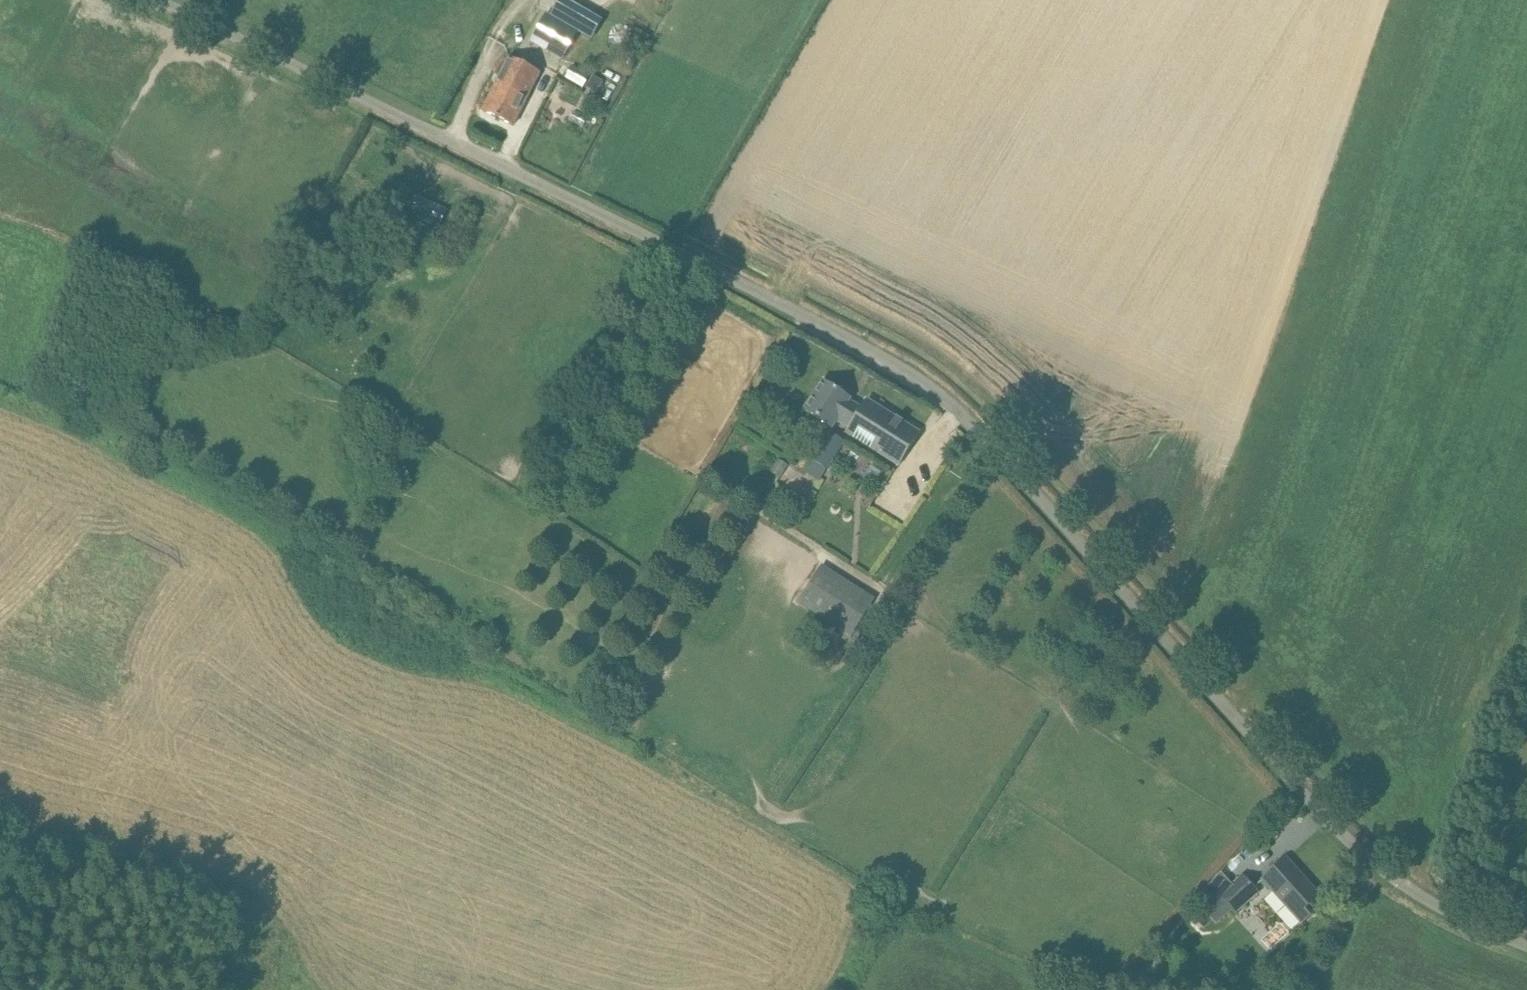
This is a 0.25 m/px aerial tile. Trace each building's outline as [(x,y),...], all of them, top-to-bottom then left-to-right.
[(579,30),(547,13),(531,42),(563,60),(579,30)] [(483,111),(514,126),(540,71),(508,57),(483,111)] [(590,77),(572,66),(566,75),(584,87),(590,77)] [(586,90),(596,95),(602,85),(592,79),(586,90)] [(419,197),(410,215),(439,229),(447,211),(419,197)] [(850,398),(824,381),(804,411),(831,428),(837,419),(849,426),(845,432),(900,466),(920,433),(867,399),(861,409),(853,404),(850,408),(846,405),(850,398)] [(845,442),(830,432),(805,473),(820,482),(845,442)] [(770,471),(779,477),(780,479),(790,465),(779,459),(770,471)] [(818,573),(799,603),(841,629),(860,600),(818,573)] [(1286,858),(1271,871),(1262,879),(1302,924),(1317,911),(1311,905),(1320,896),(1286,858)] [(1220,896),(1232,910),(1255,889),(1243,875),(1220,896)] [(1248,927),(1268,952),(1281,942),(1261,916),(1248,927)]
